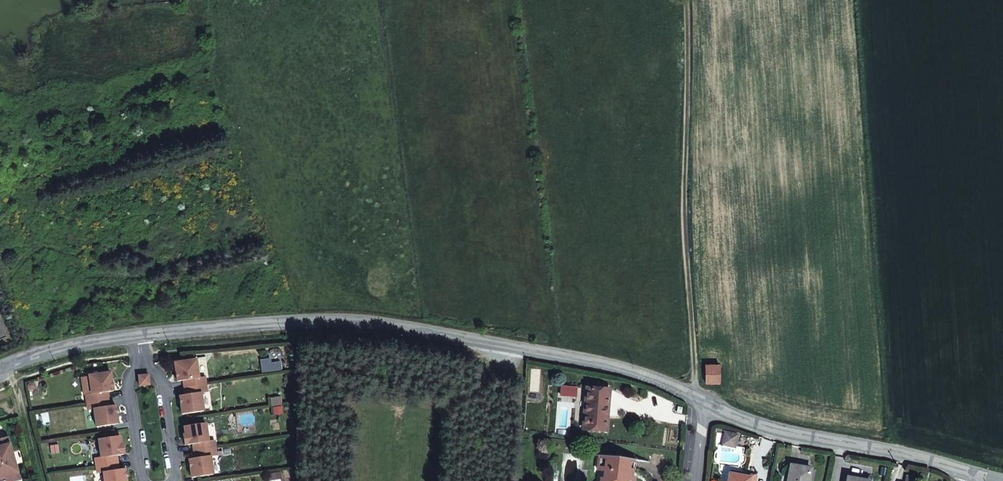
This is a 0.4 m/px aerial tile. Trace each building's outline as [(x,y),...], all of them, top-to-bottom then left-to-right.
[(199,378),(196,360),(175,363),(177,382),(184,381),(185,388),(206,385),(205,377),(199,378)] [(719,365),(705,365),(705,382),(719,382),(719,365)] [(113,391),(111,373),(89,376),(89,377),(92,394),(86,395),(87,402),(108,399),(107,392),(113,391)] [(149,375),(139,376),(139,386),(149,385),(149,375)] [(92,394),(89,377),(81,378),(84,395),(86,395),(92,394)] [(204,411),(201,393),(207,392),(206,385),(185,388),(186,395),(180,396),(182,414),(204,411)] [(605,431),(608,390),(587,389),(584,429),(605,431)] [(109,406),(108,399),(87,402),(88,410),(94,409),(97,427),(118,424),(115,405),(109,406)] [(208,441),(206,423),(184,427),(185,434),(183,435),(184,445),(192,444),(193,451),(215,448),(214,441),(208,441)] [(737,435),(726,432),(723,445),(735,447),(737,435)] [(120,436),(99,439),(101,457),(95,458),(96,466),(118,463),(117,455),(125,454),(124,443),(121,444),(120,436)] [(7,438),(0,440),(0,477),(5,475),(7,480),(15,480),(19,480),(7,438)] [(217,456),(215,448),(193,451),(194,459),(189,460),(192,478),(213,474),(211,457),(217,456)] [(603,478),(603,480),(608,480),(633,480),(634,478),(627,477),(628,472),(632,472),(633,460),(598,456),(597,470),(604,470),(603,478)] [(118,463),(96,466),(98,474),(103,473),(105,480),(127,480),(125,469),(119,470),(118,463)] [(790,465),(787,480),(808,480),(810,469),(790,465)]
